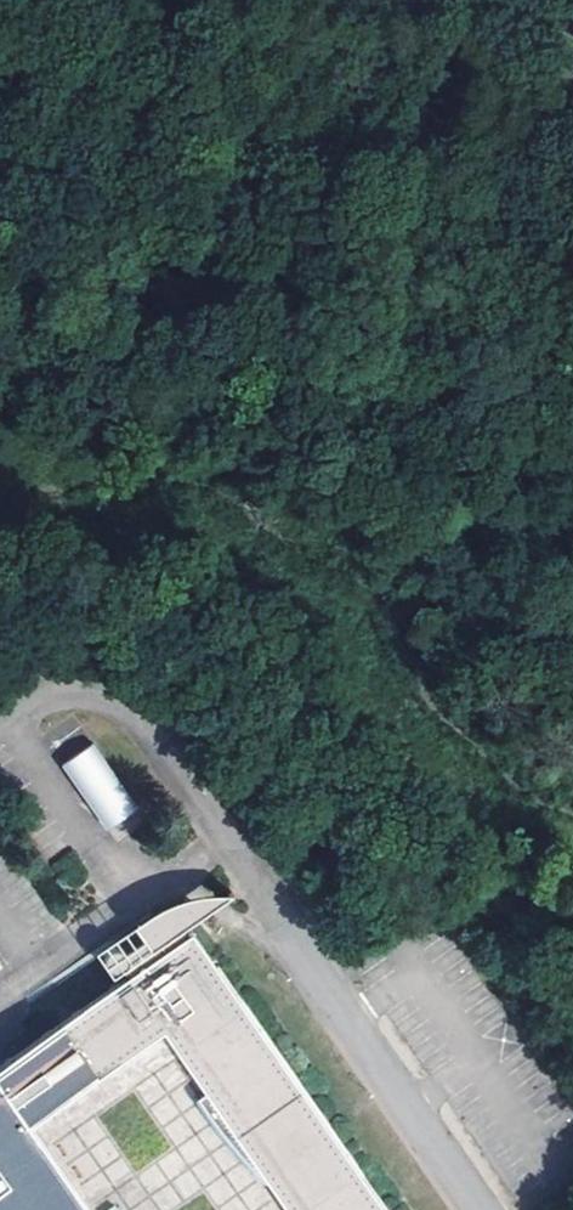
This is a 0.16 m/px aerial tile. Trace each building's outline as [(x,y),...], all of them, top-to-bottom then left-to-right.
[(63,763),(107,827),(137,806),(93,742),(63,763)] [(251,1030),(183,934),(232,900),(219,901),(207,902),(194,904),(182,905),(172,908),(164,912),(157,915),(149,919),(159,933),(141,946),(112,966),(118,976),(0,1058),(0,1209),(377,1209),(251,1030)] [(159,933),(149,919),(131,931),(141,946),(159,933)]
